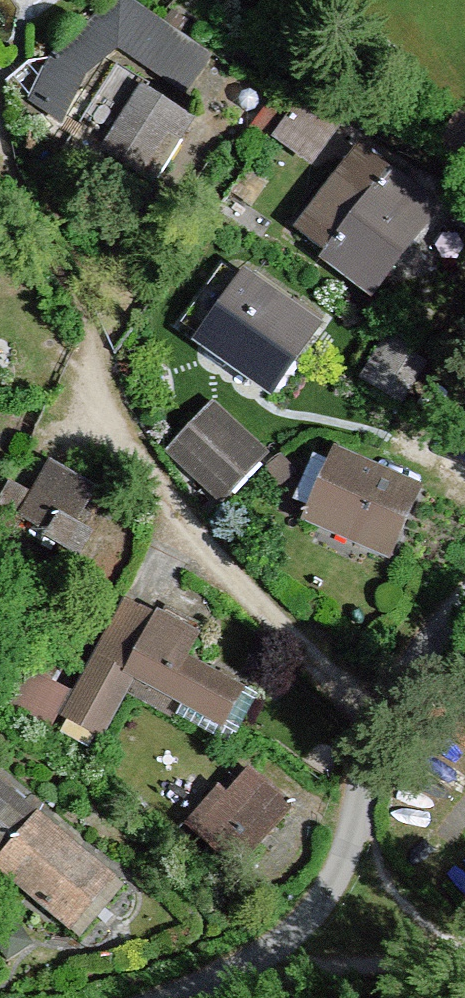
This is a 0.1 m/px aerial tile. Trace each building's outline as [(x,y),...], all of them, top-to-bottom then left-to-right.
[(209,56),(128,0),(108,0),(50,56),(29,103),(62,122),(91,80),(115,54),(182,97),(209,56)] [(140,90),(99,157),(152,190),(193,123),(140,90)] [(437,215),(364,156),(298,237),(372,296),(437,215)] [(321,336),(243,278),(190,348),(269,406),(321,336)] [(256,456),(196,404),(152,455),(213,506),(256,456)] [(440,490),(352,453),(320,529),(408,566),(440,490)] [(40,478),(4,472),(0,492),(0,524),(103,543),(117,469),(44,456),(40,478)] [(199,641),(123,600),(72,695),(28,671),(6,711),(49,734),(57,718),(103,743),(134,685),(225,733),(247,691),(189,660),(199,641)] [(194,814),(249,857),(301,792),(246,749),(194,814)] [(41,794),(0,759),(0,841),(41,794)] [(40,817),(0,865),(0,877),(80,943),(126,888),(40,817)]
